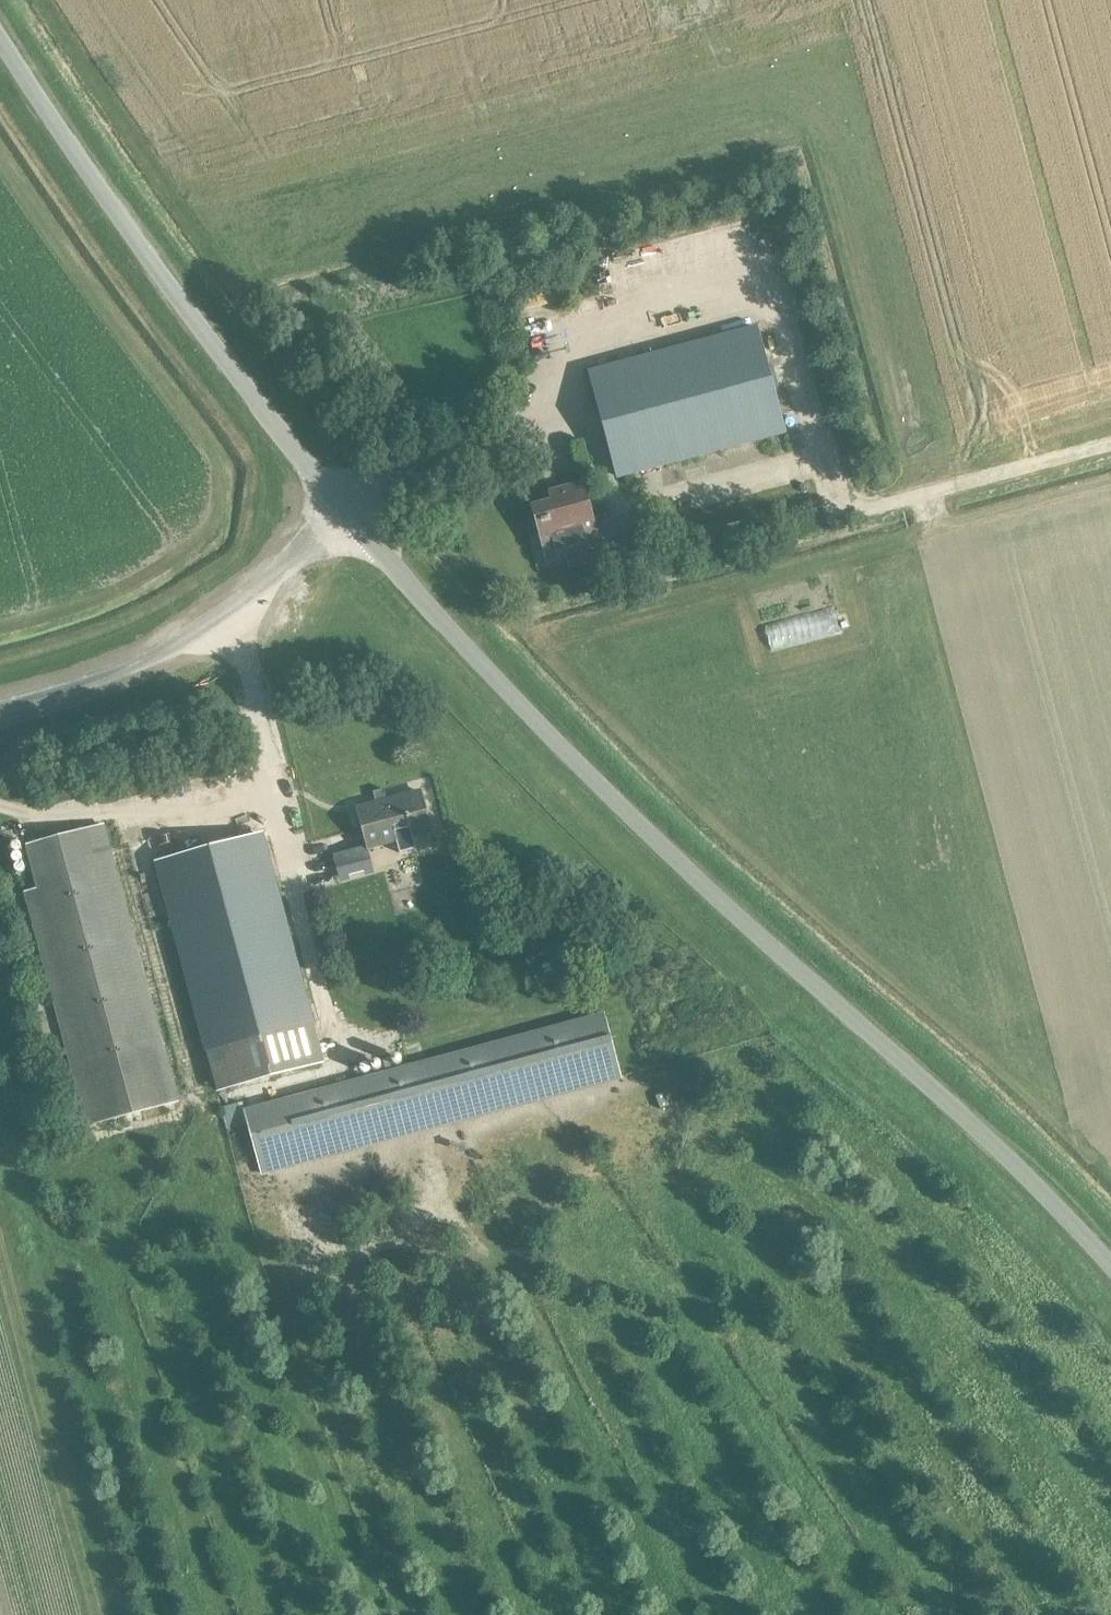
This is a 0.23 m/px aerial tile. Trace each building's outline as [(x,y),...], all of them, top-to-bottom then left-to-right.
[(755,329),(591,373),(618,476),(783,431),(755,329)] [(413,356),(403,368),(415,379),(425,368),(413,356)] [(604,559),(583,481),(556,488),(559,497),(531,505),(544,556),(565,550),(569,568),(604,559)] [(356,810),(366,846),(366,847),(395,839),(399,853),(416,849),(412,835),(431,829),(422,792),(356,810)] [(26,892),(90,1125),(177,1101),(102,825),(27,845),(39,888),(26,892)] [(261,836),(158,863),(219,1090),(321,1062),(261,836)] [(366,847),(332,856),(338,877),(372,868),(366,847)] [(604,1015),(245,1111),(261,1173),(621,1077),(604,1015)]
